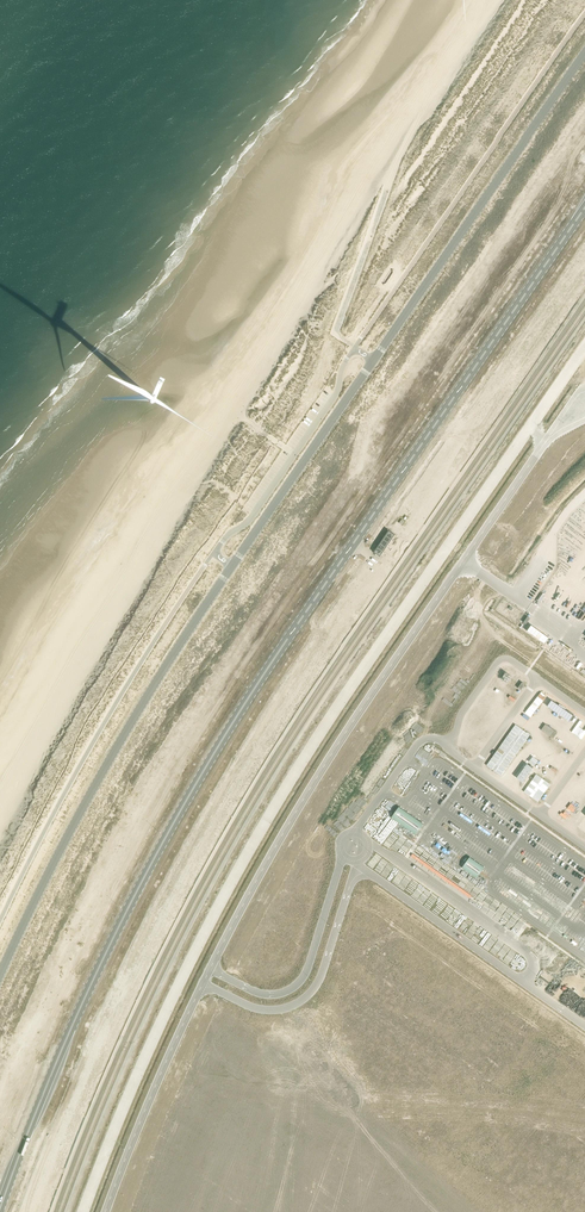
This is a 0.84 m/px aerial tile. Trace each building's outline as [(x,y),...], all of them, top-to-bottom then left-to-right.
[(380,557),(395,535),(389,531),(374,553),(380,557)] [(525,626),(523,629),(535,637),(537,634),(525,626)] [(545,640),(543,643),(554,651),(556,648),(545,640)] [(540,694),(529,708),(534,712),(545,698),(540,694)] [(536,774),(524,792),(538,802),(550,785),(536,774)]
